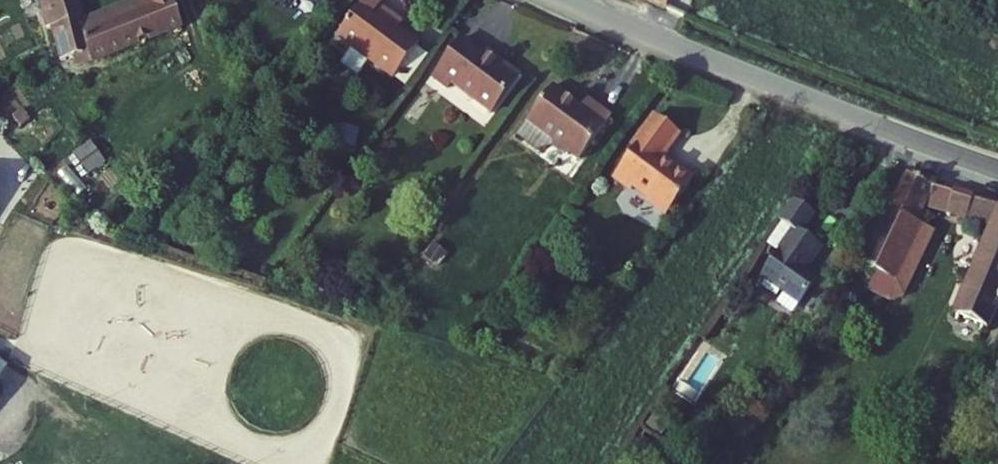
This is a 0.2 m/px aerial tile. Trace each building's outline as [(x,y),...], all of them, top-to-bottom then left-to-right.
[(57,31),(66,26),(72,51),(80,48),(95,43),(90,19),(86,0),(49,0),(57,31)] [(90,19),(95,43),(101,41),(97,26),(151,3),(150,0),(136,0),(90,19)] [(151,3),(97,26),(101,41),(108,55),(186,21),(179,0),(150,0),(151,3)] [(349,31),(407,74),(432,39),(401,18),(388,10),(394,0),(371,0),(349,31)] [(388,10),(401,18),(411,6),(403,0),(394,0),(388,10)] [(85,65),(108,55),(101,41),(95,43),(80,48),(85,65)] [(513,117),(541,80),(523,66),(520,69),(506,58),(485,41),(455,80),(469,91),(473,86),(513,117)] [(523,66),(509,55),(506,58),(520,69),(523,66)] [(629,123),(606,105),(600,112),(571,91),(533,142),(552,156),(573,149),(596,166),(629,123)] [(669,156),(688,130),(666,114),(623,177),(640,190),(643,185),(678,214),(704,178),(669,156)] [(870,269),(904,280),(935,210),(995,229),(959,314),(996,330),(997,325),(997,206),(910,178),(870,269)] [(11,190),(0,182),(0,205),(11,190)] [(823,209),(802,194),(788,215),(802,224),(770,271),(774,273),(787,282),(811,299),(830,271),(818,263),(832,242),(810,228),(823,209)] [(787,282),(774,273),(769,280),(782,289),(787,282)] [(18,364),(0,352),(0,390),(18,364)]
